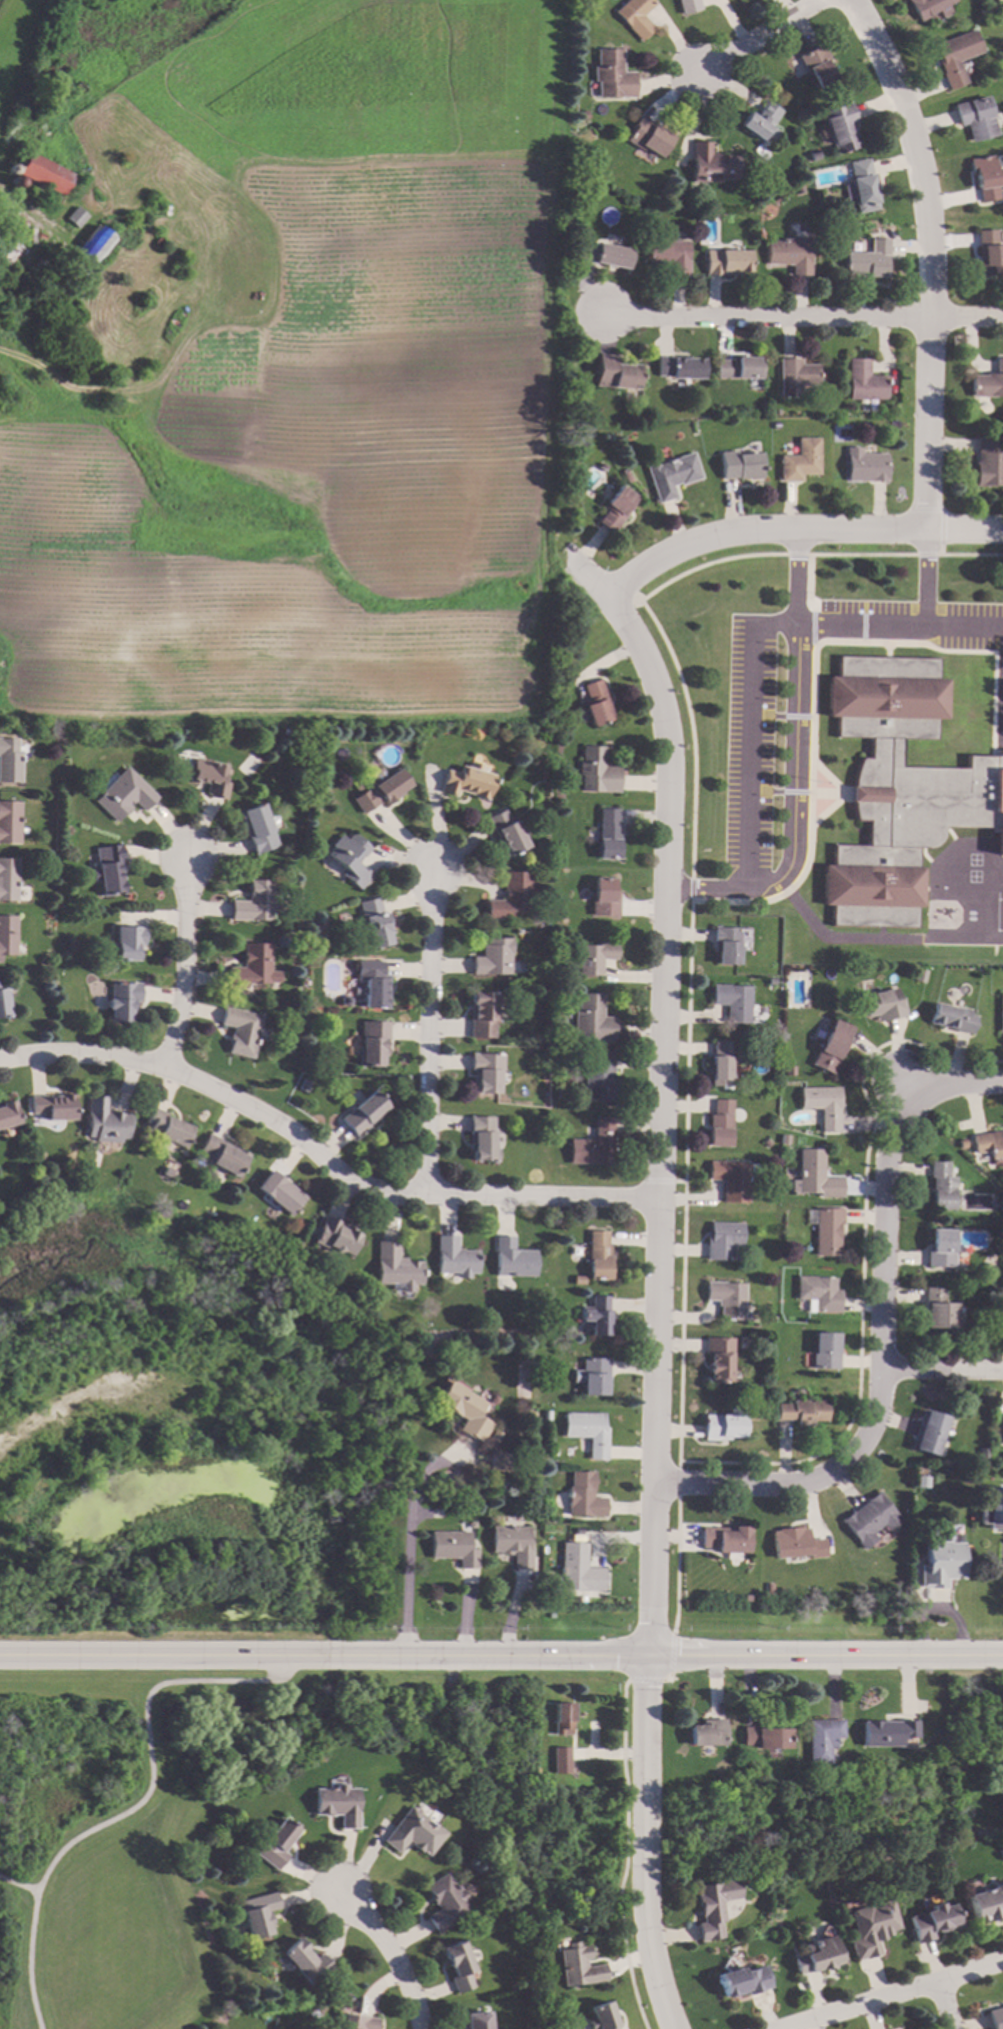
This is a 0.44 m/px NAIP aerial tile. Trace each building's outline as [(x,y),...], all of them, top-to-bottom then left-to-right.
[(613,12),(626,0),(650,0),(653,4),(641,15),(653,28),(639,41),(613,12)] [(681,14),(677,0),(696,0),(699,9),(681,14)] [(918,22),(906,0),(953,0),(954,1),(928,15),(928,17),(918,22)] [(981,51),(956,61),(965,82),(947,90),(940,74),(942,73),(935,57),(938,56),(933,45),(972,29),(981,51)] [(829,59),(826,60),(836,79),(817,90),(809,75),(808,76),(797,56),(821,44),(829,59)] [(621,72),(633,72),(633,96),(597,97),(597,81),(593,81),(593,66),(596,66),(596,50),(621,49),(621,72)] [(996,135),(969,142),(965,124),(958,126),(952,105),(985,96),(996,135)] [(780,111),(760,140),(738,125),(747,112),(755,117),(766,101),(780,111)] [(855,121),(850,123),(858,147),(835,155),(820,112),(849,102),(855,121)] [(40,110),(39,116),(32,114),(33,108),(40,110)] [(640,116),(671,136),(657,157),(642,147),(640,151),(623,140),(640,116)] [(709,153),(726,153),(726,156),(736,156),(736,179),(718,179),(718,182),(691,182),(691,141),(709,141),(709,153)] [(819,158),(809,160),(807,153),(817,151),(819,158)] [(51,165),(55,157),(69,164),(65,172),(69,174),(58,196),(15,174),(26,152),(51,165)] [(997,198),(978,202),(973,175),(970,175),(967,160),(989,156),(997,198)] [(878,209),(858,213),(848,162),(868,159),(878,209)] [(803,192),(795,195),(793,187),(801,185),(803,192)] [(53,198),(50,208),(40,205),(42,195),(53,198)] [(86,217),(75,228),(64,218),(75,206),(86,217)] [(114,239),(91,268),(89,266),(85,271),(78,266),(82,261),(72,253),(96,224),(114,239)] [(995,245),(1000,245),(1002,274),(982,276),(981,266),(978,266),(976,231),(994,230),(995,245)] [(809,275),(791,275),(791,265),(766,264),(766,240),(781,241),(781,239),(791,239),(791,237),(809,238),(809,275)] [(7,265),(0,260),(0,243),(4,245),(9,238),(26,250),(19,259),(14,256),(7,265)] [(630,250),(625,271),(577,261),(582,239),(630,250)] [(888,258),(885,258),(885,276),(859,276),(859,274),(844,274),(844,252),(870,252),(870,239),(889,239),(888,258)] [(688,276),(669,275),(669,264),(647,264),(647,241),(689,241),(688,276)] [(748,272),(738,271),(738,275),(705,274),(705,250),(748,250),(748,272)] [(55,270),(48,280),(31,267),(38,257),(55,270)] [(55,310),(52,315),(45,310),(49,305),(55,310)] [(39,343),(36,349),(31,345),(35,340),(39,343)] [(69,350),(62,352),(59,343),(67,341),(69,350)] [(615,356),(614,362),(641,364),(638,390),(594,385),(598,354),(615,356)] [(702,379),(656,378),(656,357),(702,357),(702,379)] [(800,364),(817,364),(817,386),(800,386),(800,396),(779,396),(780,358),(800,358),(800,364)] [(995,358),(1002,358),(1002,396),(971,397),(970,375),(985,375),(985,373),(995,373),(995,358)] [(90,367),(83,379),(70,372),(77,359),(90,367)] [(761,379),(715,378),(716,359),(729,359),(762,359),(761,379)] [(869,359),(868,376),(886,376),(886,399),(847,399),(848,359),(869,359)] [(997,461),(1002,461),(1002,486),(974,486),(974,463),(976,463),(976,437),(996,437),(997,461)] [(819,474),(801,474),(801,481),(780,481),(780,455),(797,455),(798,438),(819,438),(819,474)] [(861,453),(886,453),(886,481),(846,481),(846,448),(861,448),(861,453)] [(736,455),(759,453),(761,478),(748,479),(748,478),(737,479),(737,477),(721,479),(719,452),(736,451),(736,455)] [(700,478),(680,485),(679,483),(671,485),(675,497),(657,503),(644,465),(656,461),(657,464),(692,452),(700,478)] [(605,466),(602,471),(595,466),(599,461),(605,466)] [(632,481),(626,483),(621,473),(626,470),(632,481)] [(636,500),(611,533),(596,522),(605,510),(601,506),(615,485),(636,500)] [(999,749),(1002,749),(1002,855),(998,855),(998,839),(999,827),(942,826),(941,834),(940,838),(936,844),(928,847),(917,848),(916,865),(921,866),(920,907),(915,907),(915,927),(831,925),(832,905),(822,904),(823,864),(833,864),(834,845),(868,846),(868,819),(856,819),(853,801),(850,801),(851,786),(853,786),(855,774),(858,764),(861,758),(870,759),(870,738),(836,737),(836,716),(826,715),(827,676),(837,677),(838,656),(936,659),(936,678),(946,678),(945,720),(935,719),(934,739),(899,738),(898,766),(966,768),(966,755),(999,756),(999,749)] [(613,718),(591,727),(582,705),(587,704),(580,686),(598,679),(613,718)] [(20,782),(0,782),(0,737),(16,737),(16,752),(20,752),(20,782)] [(603,747),(603,766),(619,766),(618,792),(580,791),(581,775),(578,775),(578,761),(581,761),(582,746),(603,747)] [(228,763),(225,780),(229,781),(226,800),(208,797),(209,793),(204,792),(206,783),(188,780),(188,779),(177,777),(179,763),(191,765),(192,757),(228,763)] [(481,765),(479,771),(494,776),(487,799),(458,790),(457,796),(439,790),(445,770),(458,773),(460,765),(468,768),(470,762),(481,765)] [(157,797),(143,811),(133,801),(128,806),(129,807),(115,822),(93,800),(126,767),(157,797)] [(409,785),(401,791),(403,794),(395,799),(394,798),(384,804),(382,801),(362,814),(352,799),(398,768),(409,785)] [(18,844),(0,843),(0,800),(19,801),(18,844)] [(259,804),(264,803),(274,829),(272,830),(277,845),(253,854),(237,811),(258,802),(259,804)] [(510,823),(514,821),(526,846),(506,856),(486,818),(503,809),(510,823)] [(618,824),(619,824),(619,859),(597,859),(598,809),(618,809),(618,824)] [(370,848),(364,857),(359,853),(357,857),(358,858),(354,864),(357,866),(359,864),(372,874),(360,890),(341,875),(345,870),(326,855),(332,847),(330,846),(339,835),(345,840),(351,833),(370,848)] [(122,862),(120,862),(123,890),(110,891),(111,894),(99,896),(97,880),(90,880),(89,868),(95,868),(94,849),(120,844),(122,862)] [(15,901),(0,900),(0,856),(17,857),(15,901)] [(529,913),(511,913),(511,919),(484,918),(485,900),(502,900),(502,872),(529,872),(529,913)] [(612,892),(618,892),(618,916),(592,915),(592,898),(594,898),(594,878),(612,878),(612,892)] [(271,896),(275,896),(275,910),(271,910),(271,920),(230,919),(231,900),(248,900),(248,880),(272,880),(271,896)] [(383,913),(385,912),(388,925),(389,924),(392,933),(389,934),(391,944),(371,948),(359,902),(379,897),(383,913)] [(1,962),(0,962),(0,914),(16,915),(15,955),(1,955),(1,962)] [(144,945),(141,945),(141,949),(137,949),(137,961),(115,960),(115,927),(144,927),(144,945)] [(738,943),(737,964),(716,964),(716,953),(713,952),(713,927),(739,928),(738,943)] [(510,975),(472,974),(473,956),(481,956),(481,945),(486,945),(486,938),(511,938),(510,975)] [(617,959),(602,959),(602,975),(578,975),(579,945),(598,945),(598,941),(617,941),(617,959)] [(271,944),(270,983),(246,982),(246,989),(226,988),(226,972),(228,972),(228,967),(243,967),(244,943),(271,944)] [(384,975),(389,975),(389,1008),(364,1008),(365,979),(357,979),(357,961),(384,961),(384,975)] [(926,970),(923,983),(913,981),(916,968),(926,970)] [(139,983),(139,1001),(134,1001),(133,1014),(129,1014),(129,1023),(108,1022),(108,1009),(105,1009),(105,998),(109,998),(109,982),(139,983)] [(749,1023),(725,1022),(726,1004),(711,1004),(712,985),(750,986),(749,1023)] [(11,1016),(0,1017),(0,989),(7,988),(11,1016)] [(896,998),(901,997),(905,1015),(875,1021),(874,1015),(865,1017),(861,995),(894,988),(896,998)] [(498,1005),(496,1004),(495,1038),(470,1037),(471,992),(499,992),(498,1005)] [(602,1016),(614,1016),(613,1041),(574,1041),(574,1009),(578,1009),(578,994),(602,994),(602,1016)] [(351,998),(351,1003),(348,1005),(344,1006),(341,1003),(341,998),(344,996),(348,996),(351,998)] [(954,1008),(954,1006),(969,1010),(967,1014),(974,1016),(970,1034),(928,1024),(933,1003),(954,1008)] [(262,1016),(252,1058),(227,1052),(229,1043),(228,1042),(233,1027),(220,1024),(224,1007),(262,1016)] [(852,1028),(830,1074),(810,1064),(816,1051),(808,1047),(813,1038),(821,1042),(832,1019),(852,1028)] [(389,1039),(384,1039),(384,1046),(387,1047),(387,1056),(383,1056),(383,1065),(361,1065),(362,1022),(389,1022),(389,1039)] [(729,1056),(737,1056),(737,1064),(729,1064),(728,1086),(710,1086),(711,1041),(729,1041),(729,1056)] [(612,1068),(614,1068),(614,1101),(584,1101),(584,1068),(594,1068),(594,1052),(612,1052),(612,1068)] [(503,1054),(503,1071),(499,1071),(499,1093),(476,1093),(477,1072),(471,1072),(472,1053),(503,1054)] [(794,1076),(784,1076),(784,1066),(793,1066),(794,1076)] [(311,1082),(305,1093),(297,1089),(303,1078),(311,1082)] [(838,1108),(837,1108),(837,1114),(838,1114),(838,1131),(820,1131),(819,1108),(799,1109),(799,1087),(838,1087),(838,1108)] [(387,1107),(354,1135),(340,1119),(373,1090),(387,1107)] [(76,1118),(39,1118),(39,1114),(28,1114),(28,1095),(76,1095),(76,1118)] [(106,1096),(105,1112),(109,1112),(109,1111),(123,1112),(123,1113),(130,1114),(129,1129),(127,1129),(127,1139),(119,1138),(119,1142),(94,1141),(95,1137),(86,1137),(88,1096),(106,1096)] [(20,1123),(0,1128),(0,1101),(14,1098),(20,1123)] [(730,1147),(708,1146),(709,1115),(713,1115),(713,1099),(731,1100),(730,1147)] [(191,1126),(181,1148),(170,1143),(168,1147),(158,1142),(160,1138),(146,1132),(149,1127),(143,1124),(151,1107),(191,1126)] [(493,1148),(498,1148),(498,1161),(472,1161),(472,1149),(470,1149),(470,1116),(493,1117),(493,1148)] [(612,1150),(609,1150),(609,1163),(570,1163),(570,1139),(595,1139),(595,1116),(612,1117),(612,1150)] [(1001,1132),(1002,1132),(1002,1156),(988,1159),(987,1156),(974,1158),(970,1135),(1001,1130),(1001,1132)] [(248,1154),(237,1177),(205,1161),(208,1155),(199,1151),(208,1133),(248,1154)] [(770,1142),(765,1146),(762,1142),(766,1138),(770,1142)] [(964,1148),(956,1149),(955,1140),(962,1139),(964,1148)] [(823,1150),(822,1178),(842,1178),(841,1197),(818,1196),(818,1193),(797,1192),(797,1195),(792,1194),(792,1191),(790,1191),(791,1180),(797,1181),(798,1149),(823,1150)] [(747,1203),(722,1202),(723,1180),(708,1179),(708,1161),(748,1162),(747,1203)] [(946,1177),(953,1177),(951,1209),(930,1209),(931,1178),(928,1177),(928,1162),(946,1162),(946,1177)] [(173,1170),(169,1178),(161,1174),(165,1166),(173,1170)] [(305,1198),(290,1217),(255,1189),(271,1170),(305,1198)] [(842,1209),(841,1224),(837,1224),(836,1256),(814,1255),(815,1223),(806,1223),(806,1210),(815,1210),(815,1208),(842,1209)] [(340,1223),(339,1226),(342,1227),(343,1225),(352,1229),(352,1232),(358,1234),(350,1255),(326,1245),(325,1248),(313,1242),(324,1216),(340,1223)] [(742,1246),(732,1246),(732,1260),(705,1259),(706,1231),(710,1231),(710,1222),(742,1223),(742,1246)] [(950,1252),(952,1252),(952,1266),(925,1266),(926,1245),(929,1245),(930,1229),(951,1230),(950,1252)] [(607,1246),(609,1246),(609,1280),(588,1279),(589,1231),(607,1231),(607,1246)] [(456,1249),(461,1249),(461,1250),(478,1250),(477,1273),(469,1273),(469,1278),(458,1278),(459,1273),(437,1273),(437,1235),(456,1236),(456,1249)] [(513,1250),(535,1250),(535,1276),(494,1275),(495,1236),(514,1236),(513,1250)] [(397,1257),(405,1257),(405,1261),(421,1261),(421,1284),(412,1284),(412,1291),(400,1291),(400,1284),(376,1284),(376,1241),(397,1241),(397,1257)] [(579,1247),(578,1256),(570,1255),(571,1246),(579,1247)] [(584,1275),(584,1284),(572,1283),(572,1275),(584,1275)] [(835,1277),(834,1289),(840,1289),(839,1312),(807,1311),(807,1299),(796,1299),(797,1276),(835,1277)] [(745,1283),(744,1319),(719,1319),(720,1306),(717,1306),(717,1300),(705,1300),(706,1281),(745,1283)] [(943,1303),(954,1303),(954,1328),(925,1327),(925,1303),(924,1303),(924,1288),(943,1288),(943,1303)] [(608,1335),(590,1335),(590,1320),(580,1320),(580,1307),(591,1307),(591,1295),(608,1296),(608,1335)] [(837,1334),(837,1347),(839,1347),(838,1369),(812,1368),(814,1333),(837,1334)] [(734,1339),(733,1356),(731,1356),(730,1381),(708,1381),(709,1354),(705,1354),(706,1338),(734,1339)] [(608,1394),(582,1394),(582,1358),(609,1358),(608,1394)] [(485,1403),(477,1415),(491,1424),(480,1442),(458,1428),(463,1419),(436,1402),(450,1380),(485,1403)] [(497,1399),(494,1404),(488,1400),(491,1395),(497,1399)] [(826,1400),(826,1421),(811,1420),(811,1427),(796,1426),(796,1420),(777,1420),(777,1403),(792,1403),(793,1399),(826,1400)] [(743,1438),(704,1438),(704,1413),(727,1413),(727,1400),(743,1400),(743,1438)] [(947,1417),(935,1456),(910,1448),(921,1409),(947,1417)] [(603,1427),(607,1428),(606,1459),(588,1459),(589,1437),(564,1437),(564,1412),(604,1413),(603,1427)] [(501,1435),(495,1443),(488,1439),(493,1430),(501,1435)] [(986,1460),(979,1460),(978,1449),(986,1449),(986,1460)] [(509,1453),(506,1472),(486,1470),(489,1451),(509,1453)] [(593,1472),(593,1491),(592,1491),(592,1498),(606,1498),(605,1516),(567,1515),(568,1487),(570,1487),(570,1471),(593,1472)] [(926,1477),(925,1487),(917,1487),(917,1476),(926,1477)] [(985,1484),(1002,1485),(1002,1523),(999,1522),(999,1529),(987,1528),(987,1524),(978,1523),(979,1506),(984,1506),(985,1484)] [(901,1520),(887,1531),(883,1525),(872,1534),(876,1539),(863,1550),(840,1520),(852,1511),(853,1512),(878,1491),(901,1520)] [(529,1527),(528,1548),(531,1548),(530,1569),(513,1568),(513,1555),(501,1554),(501,1551),(491,1551),(492,1526),(529,1527)] [(748,1553),(716,1553),(716,1547),(701,1546),(701,1526),(748,1526),(748,1553)] [(802,1529),(808,1528),(809,1539),(824,1537),(826,1557),(809,1559),(809,1557),(774,1561),(771,1530),(802,1526),(802,1529)] [(469,1533),(468,1549),(477,1549),(476,1568),(457,1567),(458,1558),(429,1557),(429,1531),(469,1533)] [(962,1578),(945,1578),(945,1588),(919,1588),(919,1563),(924,1563),(924,1542),(961,1542),(962,1578)] [(586,1543),(586,1567),(604,1568),(603,1591),(560,1590),(562,1543),(586,1543)] [(571,1736),(554,1735),(554,1704),(571,1704),(571,1736)] [(725,1745),(689,1747),(688,1726),(702,1725),(701,1720),(709,1720),(722,1719),(724,1719),(725,1745)] [(842,1722),(842,1738),(834,1738),(834,1748),(829,1748),(829,1763),(807,1764),(807,1723),(807,1721),(827,1721),(840,1721),(842,1721),(842,1722)] [(914,1739),(898,1739),(898,1746),(861,1746),(861,1722),(897,1722),(897,1721),(899,1721),(912,1721),(914,1721),(914,1739)] [(775,1730),(788,1730),(788,1749),(754,1749),(755,1746),(742,1745),(742,1727),(744,1727),(757,1728),(775,1728),(775,1730)] [(569,1760),(569,1774),(553,1774),(553,1748),(569,1748),(569,1760)] [(345,1788),(356,1788),(357,1829),(354,1829),(341,1829),(339,1829),(339,1815),(313,1815),(313,1790),(333,1790),(333,1785),(345,1785),(345,1788)] [(433,1826),(443,1834),(425,1857),(405,1841),(396,1853),(382,1843),(380,1841),(392,1826),(407,1806),(433,1826)] [(300,1830),(282,1852),(286,1855),(288,1856),(277,1870),(275,1872),(254,1855),(269,1836),(264,1833),(271,1824),(275,1827),(283,1817),(300,1830)] [(454,1890),(458,1888),(465,1898),(461,1900),(468,1911),(434,1933),(433,1931),(425,1918),(424,1917),(436,1909),(422,1887),(443,1874),(454,1890)] [(737,1899),(719,1902),(722,1921),(717,1921),(720,1939),(698,1943),(697,1940),(695,1926),(695,1924),(699,1924),(694,1890),(694,1887),(734,1880),(737,1899)] [(965,1895),(1002,1884),(1002,1915),(999,1916),(974,1924),(965,1895)] [(276,1895),(280,1907),(280,1908),(267,1911),(269,1916),(272,1915),(275,1923),(270,1924),(273,1934),(249,1940),(239,1901),(276,1892),(276,1895)] [(897,1929),(888,1931),(889,1934),(889,1935),(881,1937),(882,1939),(875,1942),(879,1955),(877,1955),(864,1959),(863,1958),(857,1960),(855,1960),(849,1941),(856,1939),(847,1912),(867,1906),(868,1910),(878,1907),(877,1903),(888,1899),(897,1929)] [(941,1906),(951,1902),(959,1927),(939,1933),(938,1929),(931,1931),(933,1939),(931,1940),(915,1945),(915,1943),(906,1917),(923,1912),(924,1912),(931,1910),(929,1904),(940,1901),(941,1906)] [(310,1946),(307,1949),(315,1958),(321,1953),(322,1955),(331,1965),(334,1967),(311,1988),(294,1968),(291,1971),(285,1964),(288,1961),(282,1954),(301,1936),(310,1946)] [(838,1963),(831,1966),(832,1969),(818,1973),(817,1970),(816,1970),(807,1973),(806,1970),(798,1973),(796,1973),(792,1959),(802,1956),(801,1954),(804,1953),(802,1945),(811,1942),(831,1937),(838,1963)] [(473,1970),(464,1973),(470,1989),(454,1995),(453,1992),(449,1981),(448,1979),(454,1976),(443,1947),(462,1940),(473,1970)] [(577,1946),(586,1945),(588,1959),(583,1960),(584,1967),(602,1964),(604,1979),(604,1981),(561,1987),(556,1950),(564,1949),(563,1943),(576,1941),(577,1946)] [(770,1989),(769,1989),(748,1996),(747,1996),(746,1993),(722,2001),(715,1975),(739,1967),(741,1973),(751,1969),(762,1966),(770,1989)] [(612,2027),(613,2028),(595,2028),(588,2028),(586,2021),(591,2019),(588,2009),(607,2002),(615,2026),(612,2027)] [(986,2012),(1002,2007),(1002,2028),(992,2028),(991,2027),(987,2013),(986,2012)] [(490,2013),(492,2028),(466,2028),(464,2017),(490,2013)] [(375,2018),(374,2028),(340,2028),(342,2014),(355,2016),(374,2018),(375,2018)]
